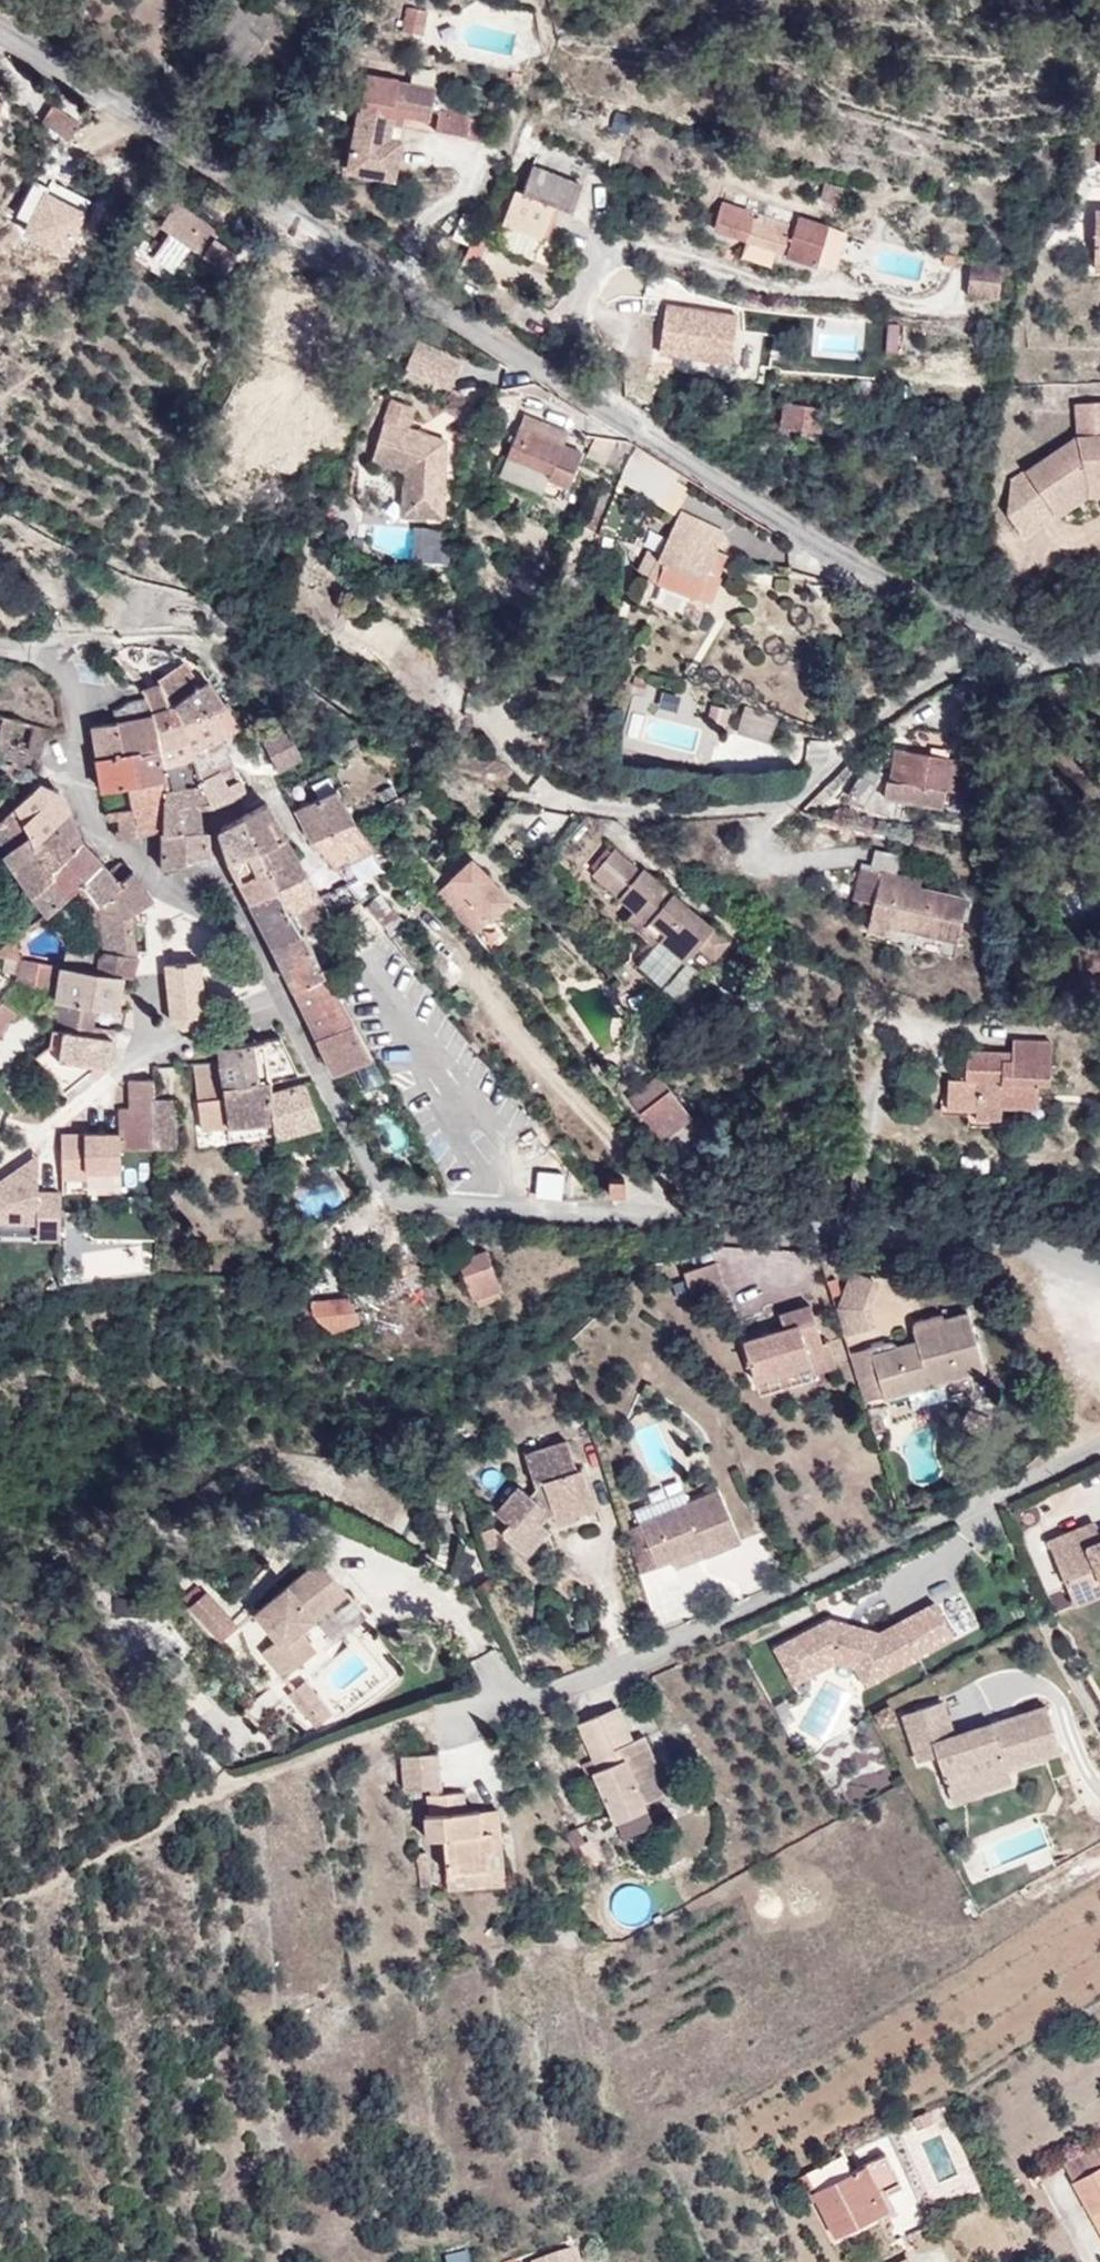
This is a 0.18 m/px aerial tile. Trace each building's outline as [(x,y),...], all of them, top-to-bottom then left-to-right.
[(422,34),(427,11),(407,7),(402,32),(422,34)] [(432,109),(436,88),(366,76),(349,167),(384,174),(397,103),(432,109)] [(325,91),(323,104),(354,110),(356,97),(325,91)] [(2,130),(17,108),(0,95),(0,128),(2,130)] [(393,175),(407,104),(397,103),(384,174),(393,175)] [(490,143),(493,122),(470,118),(470,115),(440,110),(436,130),(467,136),(466,138),(490,143)] [(66,112),(54,129),(76,144),(87,126),(66,112)] [(572,212),(592,159),(543,140),(522,193),(516,190),(503,222),(542,238),(555,205),(572,212)] [(839,202),(843,190),(824,184),(821,197),(839,202)] [(828,226),(797,216),(798,214),(749,198),(745,210),(724,203),(716,229),(746,239),(740,258),(771,268),(777,249),(787,252),(786,256),(816,265),(816,264),(828,226)] [(234,226),(194,201),(193,200),(178,225),(222,251),(219,256),(217,259),(243,274),(257,252),(229,234),(234,226)] [(503,222),(495,244),(532,259),(542,238),(503,222)] [(836,270),(848,233),(828,226),(816,264),(836,270)] [(171,258),(193,271),(210,244),(188,231),(173,256),(171,258)] [(953,265),(955,256),(945,254),(943,263),(953,265)] [(999,298),(1003,263),(971,261),(968,295),(999,298)] [(655,357),(728,369),(737,314),(664,303),(655,357)] [(450,384),(459,361),(439,353),(429,377),(450,384)] [(423,368),(426,360),(412,354),(409,362),(423,368)] [(445,517),(448,440),(409,427),(416,408),(391,400),(371,462),(403,472),(401,516),(445,517)] [(1076,404),(1078,436),(1010,481),(1009,513),(1020,530),(1088,484),(1086,478),(1099,478),(1099,402),(1076,404)] [(819,432),(823,408),(783,403),(781,427),(819,432)] [(583,451),(565,444),(570,432),(525,415),(502,474),(552,494),(554,488),(567,493),(583,451)] [(1086,478),(1088,484),(1088,495),(1099,494),(1099,478),(1086,478)] [(1025,537),(1087,495),(1088,495),(1088,484),(1020,530),(1025,537)] [(567,493),(554,488),(552,494),(564,499),(567,493)] [(598,533),(614,498),(600,490),(579,522),(598,533)] [(725,532),(681,511),(659,555),(647,549),(637,570),(651,576),(637,603),(697,628),(708,602),(712,603),(723,578),(719,576),(728,556),(717,550),(725,532)] [(402,550),(404,526),(372,524),(371,548),(402,550)] [(446,563),(448,528),(431,526),(428,561),(446,563)] [(176,704),(196,690),(183,664),(162,674),(165,682),(176,704)] [(646,690),(649,679),(635,675),(632,686),(646,690)] [(213,679),(196,690),(176,704),(184,722),(219,709),(229,703),(213,679)] [(184,722),(176,704),(165,682),(145,687),(149,699),(160,731),(168,728),(184,722)] [(656,694),(652,716),(632,713),(627,740),(709,754),(713,728),(675,721),(679,698),(656,694)] [(126,745),(160,731),(149,699),(119,710),(121,723),(126,745)] [(779,715),(745,704),(736,733),(770,744),(779,715)] [(704,721),(725,727),(730,710),(708,705),(704,721)] [(219,709),(184,722),(195,751),(226,737),(231,735),(219,709)] [(52,727),(0,712),(0,758),(1,758),(33,769),(38,770),(52,727)] [(195,751),(184,722),(168,728),(160,731),(126,745),(104,753),(110,788),(135,783),(168,777),(168,762),(195,751)] [(126,745),(121,723),(98,726),(104,753),(126,745)] [(267,742),(284,769),(316,750),(305,731),(299,736),(294,727),(271,740),(267,742)] [(226,737),(195,751),(205,775),(237,759),(226,737)] [(969,762),(896,749),(890,780),(886,779),(884,798),(943,808),(946,788),(964,792),(969,762)] [(205,775),(195,751),(168,762),(168,777),(168,825),(203,829),(202,805),(215,800),(205,775)] [(249,785),(237,759),(205,775),(215,800),(249,785)] [(864,805),(882,775),(867,765),(848,795),(864,805)] [(168,777),(135,783),(142,812),(145,831),(168,825),(168,777)] [(333,793),(302,807),(310,822),(320,844),(343,831),(359,822),(335,777),(328,780),(333,793)] [(135,783),(110,788),(116,819),(124,817),(142,812),(135,783)] [(12,849),(43,830),(46,836),(75,814),(64,788),(47,784),(0,828),(0,831),(12,849)] [(264,849),(291,838),(272,804),(246,816),(264,849)] [(142,812),(124,817),(125,829),(122,831),(124,840),(146,836),(145,831),(142,812)] [(43,830),(12,849),(40,891),(64,873),(59,860),(85,839),(75,814),(46,836),(43,830)] [(235,860),(264,849),(246,816),(226,826),(235,860)] [(379,849),(359,822),(343,831),(363,858),(379,849)] [(203,829),(168,825),(168,869),(215,857),(211,830),(203,829)] [(363,858),(343,831),(320,844),(341,869),(363,858)] [(288,891),(312,876),(291,838),(264,849),(285,887),(288,891)] [(59,860),(64,873),(74,895),(86,885),(109,863),(85,839),(59,860)] [(729,941),(614,848),(592,874),(635,910),(625,921),(639,933),(649,921),(665,935),(662,938),(687,960),(698,946),(714,959),(729,941)] [(897,875),(901,855),(875,848),(870,869),(882,872),(882,871),(897,875)] [(255,899),(285,887),(264,849),(235,860),(255,899)] [(109,863),(86,885),(103,903),(145,866),(128,857),(116,871),(109,863)] [(437,892),(491,951),(528,917),(474,858),(437,892)] [(145,866),(103,903),(124,909),(121,944),(144,947),(142,910),(161,895),(145,866)] [(874,900),(882,872),(870,869),(862,868),(854,899),(874,903),(874,900)] [(958,941),(967,899),(920,888),(899,883),(900,875),(897,875),(882,871),(882,872),(874,900),(874,903),(867,928),(886,933),(887,925),(958,941)] [(64,873),(40,891),(54,912),(62,906),(74,895),(64,873)] [(920,888),(922,880),(900,875),(899,883),(920,888)] [(324,898),(312,876),(288,891),(299,912),(324,898)] [(299,912),(288,891),(285,887),(255,899),(271,930),(278,944),(310,932),(299,912)] [(665,935),(649,921),(639,933),(655,946),(662,938),(665,935)] [(329,966),(310,932),(278,944),(300,989),(333,973),(329,966)] [(687,960),(662,938),(655,946),(638,965),(673,996),(696,968),(687,960)] [(38,958),(20,955),(14,995),(31,998),(38,958)] [(125,1008),(130,973),(67,962),(63,1000),(103,1006),(125,1008)] [(212,1017),(206,963),(173,965),(177,1020),(182,1020),(187,1027),(195,1029),(201,1028),(206,1022),(209,1018),(212,1017)] [(361,1024),(333,973),(300,989),(326,1042),(361,1024)] [(100,1024),(103,1006),(63,1000),(60,1024),(99,1030),(100,1024)] [(13,1030),(6,1025),(11,1013),(0,1004),(0,1047),(13,1030)] [(99,1030),(60,1024),(58,1044),(46,1055),(80,1095),(105,1074),(119,1063),(122,1033),(99,1030)] [(123,1026),(100,1024),(99,1030),(122,1033),(123,1026)] [(378,1056),(361,1024),(326,1042),(341,1073),(378,1056)] [(270,1041),(275,1082),(287,1080),(284,1039),(270,1041)] [(225,1048),(226,1063),(228,1088),(275,1082),(270,1041),(225,1048)] [(1050,1083),(1052,1042),(1013,1041),(1012,1052),(1012,1061),(1002,1061),(1003,1052),(966,1051),(965,1079),(948,1078),(947,1108),(976,1109),(976,1118),(1001,1119),(1002,1106),(1038,1107),(1039,1083),(1050,1083)] [(1012,1061),(1012,1052),(1003,1052),(1002,1061),(1012,1061)] [(226,1063),(193,1064),(198,1103),(229,1100),(233,1126),(280,1120),(276,1096),(275,1082),(228,1088),(226,1063)] [(692,1118),(658,1075),(629,1097),(664,1140),(692,1118)] [(157,1136),(158,1084),(137,1083),(136,1109),(123,1109),(121,1153),(156,1154),(157,1136)] [(276,1096),(280,1120),(282,1138),(324,1126),(309,1085),(276,1096)] [(1048,1130),(1049,1107),(1038,1107),(1002,1106),(1001,1119),(976,1118),(975,1126),(1048,1130)] [(58,1180),(118,1179),(118,1133),(58,1134),(58,1180)] [(625,1194),(625,1180),(610,1179),(609,1193),(625,1194)] [(501,1290),(486,1250),(458,1261),(473,1300),(501,1290)] [(727,1295),(716,1262),(683,1272),(694,1305),(727,1295)] [(880,1282),(850,1271),(837,1307),(845,1335),(876,1325),(871,1308),(880,1282)] [(836,1277),(827,1280),(832,1296),(840,1293),(836,1277)] [(359,1322),(350,1296),(311,1300),(313,1313),(316,1317),(332,1330),(359,1322)] [(811,1364),(806,1347),(822,1342),(816,1322),(811,1305),(780,1314),(784,1329),(743,1341),(755,1381),(809,1365),(811,1364)] [(985,1371),(968,1313),(944,1319),(943,1315),(915,1323),(913,1327),(917,1340),(918,1345),(899,1351),(898,1347),(898,1346),(897,1344),(891,1342),(850,1354),(865,1402),(884,1396),(884,1398),(908,1392),(913,1408),(970,1392),(973,1386),(970,1375),(985,1371)] [(837,1368),(829,1340),(822,1342),(806,1347),(811,1364),(809,1365),(813,1376),(837,1368)] [(918,1345),(917,1340),(898,1346),(898,1347),(899,1351),(918,1345)] [(651,1399),(656,1389),(646,1383),(641,1394),(651,1399)] [(576,1514),(572,1501),(591,1495),(582,1467),(577,1469),(567,1440),(524,1454),(538,1493),(534,1498),(519,1486),(496,1514),(508,1524),(502,1530),(505,1538),(527,1556),(549,1530),(541,1523),(545,1518),(553,1515),(557,1526),(577,1519),(576,1514)] [(741,1542),(718,1489),(688,1502),(639,1524),(657,1567),(672,1561),(703,1547),(707,1556),(741,1542)] [(639,1524),(688,1502),(683,1490),(634,1511),(639,1524)] [(595,1507),(591,1495),(572,1501),(576,1514),(595,1507)] [(262,1532),(258,1523),(242,1526),(248,1540),(262,1532)] [(1098,1531),(1095,1523),(1048,1543),(1065,1581),(1095,1568),(1099,1580),(1099,1536),(1098,1531)] [(657,1567),(639,1524),(626,1529),(641,1574),(657,1567)] [(493,1527),(479,1532),(485,1550),(499,1546),(493,1527)] [(676,1570),(707,1556),(703,1547),(672,1561),(676,1570)] [(364,1613),(319,1558),(256,1613),(278,1639),(263,1651),(285,1678),(364,1613)] [(1095,1568),(1065,1581),(1075,1606),(1099,1595),(1099,1580),(1095,1568)] [(231,1618),(207,1590),(205,1592),(198,1584),(183,1597),(214,1633),(231,1618)] [(866,1685),(952,1637),(934,1603),(879,1632),(830,1618),(790,1640),(809,1675),(835,1661),(855,1667),(866,1685)] [(222,1642),(240,1627),(231,1618),(214,1633),(222,1642)] [(809,1675),(790,1640),(775,1648),(794,1683),(809,1675)] [(296,1703),(313,1688),(306,1679),(288,1693),(296,1703)] [(333,1712),(313,1688),(296,1703),(316,1727),(333,1712)] [(954,1736),(942,1701),(903,1714),(919,1762),(937,1756),(945,1779),(966,1773),(970,1786),(1010,1773),(1008,1768),(1061,1751),(1046,1705),(992,1723),(996,1734),(972,1743),(968,1731),(954,1736)] [(633,1740),(617,1706),(599,1714),(614,1748),(633,1740)] [(883,1724),(894,1718),(888,1708),(877,1713),(883,1724)] [(669,1792),(644,1735),(633,1740),(614,1748),(599,1714),(578,1724),(593,1758),(582,1763),(587,1775),(593,1772),(615,1822),(647,1808),(645,1803),(669,1792)] [(996,1734),(992,1723),(968,1731),(972,1743),(996,1734)] [(441,1786),(438,1752),(402,1755),(405,1789),(430,1787),(441,1786)] [(952,1800),(1012,1781),(1010,1773),(970,1786),(966,1773),(945,1779),(952,1800)] [(443,1794),(441,1786),(430,1787),(430,1795),(443,1794)] [(482,1832),(480,1810),(466,1811),(464,1792),(443,1794),(430,1795),(427,1795),(429,1815),(424,1815),(427,1839),(445,1838),(448,1873),(490,1869),(488,1851),(493,1851),(491,1831),(483,1832),(482,1832)] [(505,1885),(498,1808),(481,1811),(483,1832),(491,1831),(493,1851),(488,1851),(490,1869),(448,1873),(447,1873),(448,1890),(505,1885)] [(596,1861),(581,1825),(568,1832),(585,1866),(596,1861)] [(430,1886),(426,1852),(416,1853),(421,1887),(430,1886)] [(932,2123),(927,2111),(913,2117),(918,2129),(932,2123)] [(1095,2141),(1061,2159),(1073,2181),(1099,2166),(1099,2150),(1095,2141)] [(900,2183),(886,2154),(813,2191),(836,2237),(889,2210),(880,2193),(900,2183)] [(1073,2181),(1091,2214),(1099,2209),(1099,2166),(1073,2181)] [(1091,2214),(1099,2230),(1099,2209),(1091,2214)] [(575,2250),(538,2261),(578,2261),(575,2250)] [(466,2253),(442,2258),(443,2261),(468,2261),(466,2253)]
